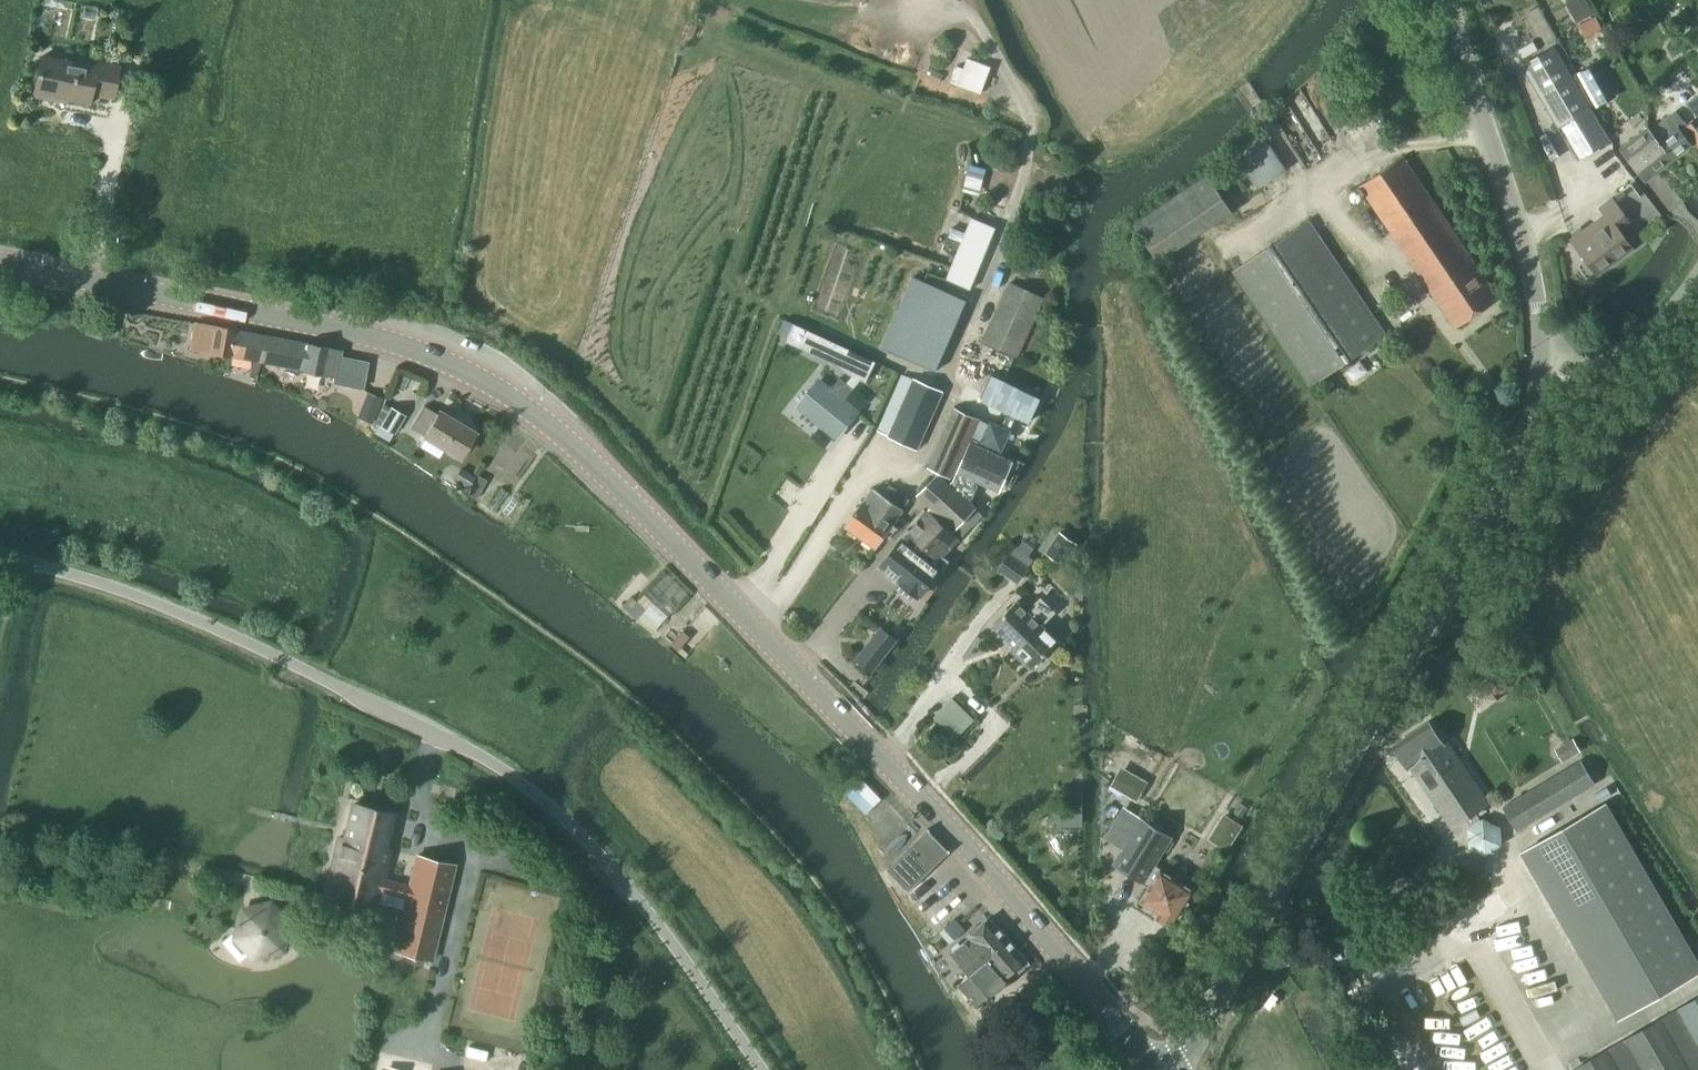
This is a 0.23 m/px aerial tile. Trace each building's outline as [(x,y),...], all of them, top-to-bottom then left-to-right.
[(1587,0),(1571,0),(1565,4),(1577,24),(1594,13),(1587,0)] [(1555,47),(1524,65),(1560,127),(1578,159),(1610,141),(1591,109),(1555,47)] [(111,98),(118,64),(94,59),(92,65),(40,55),(32,96),(51,100),(52,95),(88,103),(89,94),(111,98)] [(981,94),(991,68),(972,61),(962,86),(981,94)] [(1599,106),(1616,96),(1598,63),(1580,72),(1599,106)] [(1284,97),(1310,131),(1324,121),(1329,128),(1345,117),(1337,107),(1349,98),(1325,66),(1284,97)] [(1688,105),(1697,117),(1688,125),(1677,111),(1651,131),(1674,159),(1696,141),(1697,144),(1697,97),(1688,105)] [(1674,159),(1651,131),(1648,127),(1621,149),(1634,165),(1641,174),(1650,167),(1655,174),(1674,159)] [(1263,133),(1236,151),(1251,174),(1240,182),(1249,195),(1287,170),(1263,133)] [(1457,328),(1500,299),(1403,157),(1360,186),(1457,328)] [(1158,258),(1234,211),(1210,173),(1134,219),(1158,258)] [(1619,231),(1630,223),(1612,199),(1601,207),(1606,214),(1572,239),(1598,274),(1632,249),(1619,231)] [(951,227),(945,243),(958,249),(953,261),(945,280),(970,290),(996,227),(972,216),(965,233),(951,227)] [(1309,219),(1231,273),(1310,387),(1388,334),(1309,219)] [(935,371),(967,300),(912,276),(880,348),(935,371)] [(994,348),(1016,356),(1043,297),(1011,282),(983,342),(994,348)] [(262,363),(267,338),(194,324),(189,350),(228,358),(229,357),(262,363)] [(810,353),(818,335),(795,324),(786,341),(810,353)] [(267,338),(262,363),(275,366),(300,370),(333,377),(331,384),(341,385),(361,389),(366,363),(350,360),(338,358),(339,351),(267,338)] [(819,380),(799,406),(802,409),(836,437),(857,411),(844,400),(853,389),(860,380),(866,383),(875,362),(859,354),(842,347),(834,364),(850,375),(852,376),(846,383),(839,378),(830,389),(819,380)] [(914,379),(914,380),(903,375),(877,431),(917,449),(942,392),(914,379)] [(1029,421),(1040,398),(991,375),(980,398),(1029,421)] [(360,418),(376,421),(381,394),(366,391),(360,418)] [(420,438),(457,460),(473,433),(437,412),(435,415),(421,407),(408,428),(421,436),(420,438)] [(957,471),(969,442),(968,442),(978,418),(955,408),(928,468),(951,478),(955,470),(957,471)] [(393,435),(404,417),(390,409),(380,427),(393,435)] [(987,419),(982,440),(1005,445),(1010,424),(987,419)] [(1010,460),(969,442),(957,471),(974,478),(998,488),(1010,460)] [(938,474),(919,495),(955,529),(965,518),(972,510),(975,508),(965,499),(974,478),(957,471),(952,481),(949,484),(938,474)] [(875,548),(904,509),(874,487),(846,526),(875,548)] [(942,558),(959,539),(929,510),(910,531),(909,530),(881,566),(902,583),(898,588),(913,600),(917,595),(919,596),(940,570),(947,562),(942,558)] [(1018,584),(1034,560),(1014,547),(999,571),(1018,584)] [(629,608),(657,630),(689,589),(662,567),(629,608)] [(1039,622),(1043,625),(1056,612),(1040,597),(1028,611),(1017,601),(994,625),(1016,646),(1012,649),(1013,650),(1039,622)] [(1059,640),(1043,625),(1039,622),(1013,650),(1032,668),(1059,640)] [(872,671),(897,640),(881,628),(856,659),(872,671)] [(957,737),(977,719),(955,695),(935,714),(957,737)] [(1429,722),(1393,746),(1408,767),(1410,766),(1452,828),(1464,819),(1474,812),(1489,803),(1446,740),(1443,742),(1429,722)] [(1560,773),(1503,807),(1517,831),(1575,797),(1560,773)] [(1521,852),(1617,1018),(1697,971),(1697,963),(1606,803),(1521,852)] [(453,866),(416,856),(408,887),(382,881),(386,864),(383,864),(387,849),(384,849),(392,816),(351,806),(343,839),(338,838),(324,895),(376,908),(377,903),(382,905),(382,906),(382,908),(383,910),(383,911),(384,912),(386,913),(387,914),(389,914),(391,914),(392,914),(393,914),(394,913),(396,911),(397,909),(397,908),(403,910),(393,951),(431,960),(453,866)] [(1501,846),(1499,827),(1483,818),(1467,829),(1468,848),(1485,856),(1501,846)] [(1144,882),(1172,837),(1142,819),(1114,864),(1144,882)] [(910,891),(950,851),(929,828),(888,868),(910,891)] [(1174,926),(1196,891),(1161,869),(1141,901),(1160,913),(1158,916),(1174,926)] [(233,905),(244,960),(288,952),(277,897),(233,905)] [(983,952),(1004,934),(989,917),(966,935),(969,938),(951,952),(971,974),(973,977),(986,966),(982,961),(987,957),(983,952)] [(1004,1011),(991,996),(1030,963),(1004,934),(983,952),(987,957),(982,961),(986,966),(973,977),(971,974),(958,985),(978,1008),(974,1011),(985,1026),(1004,1011)] [(1572,1069),(1573,1069),(1697,1069),(1697,996),(1572,1069)] [(464,1063),(484,1069),(489,1050),(470,1044),(464,1063)]
